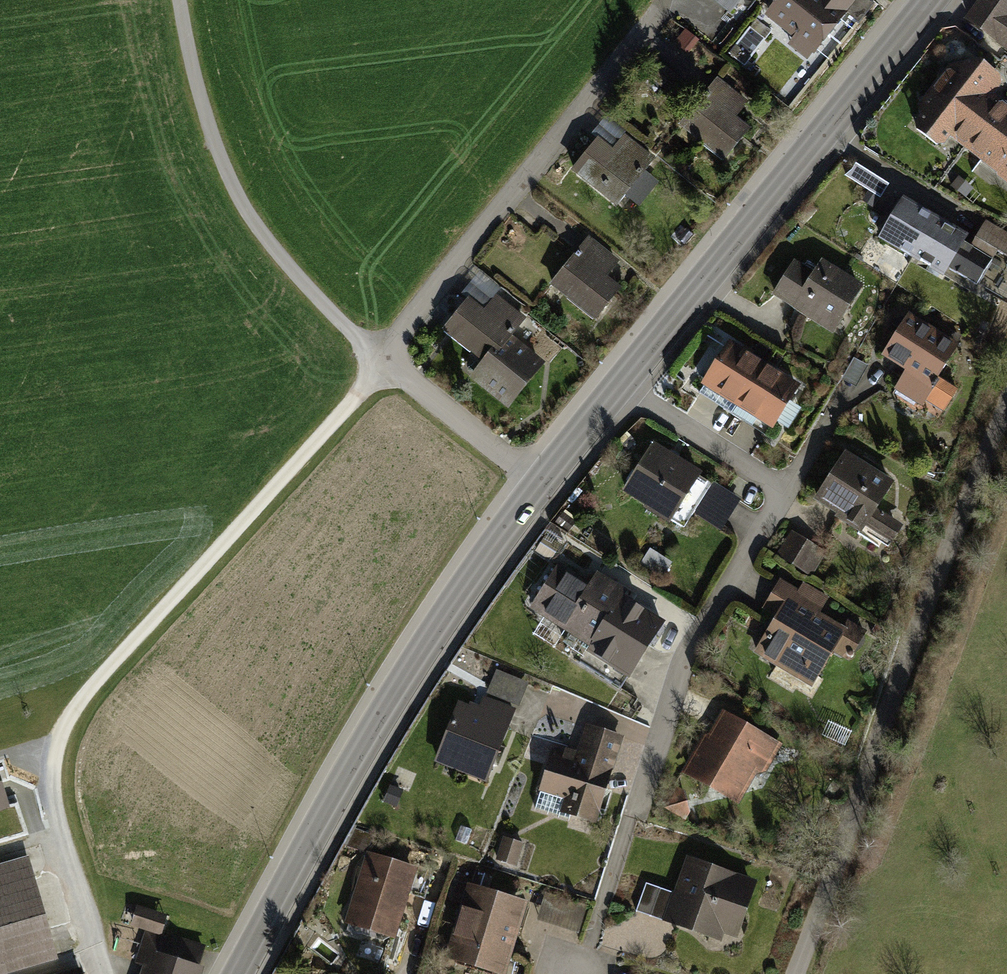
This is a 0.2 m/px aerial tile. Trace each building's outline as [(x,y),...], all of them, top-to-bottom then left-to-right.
[(763,23),(818,67),(872,0),(781,0),(763,23)] [(965,19),(1006,49),(1006,0),(979,0),(965,19)] [(995,93),(1002,84),(999,75),(982,60),(949,64),(919,105),(921,114),(915,123),(918,130),(938,145),(945,144),(951,136),(1006,182),(1006,103),(995,93)] [(755,110),(722,83),(682,133),(732,173),(759,140),(742,126),(755,110)] [(625,216),(665,169),(629,138),(589,185),(625,216)] [(856,163),(848,175),(880,196),(888,184),(856,163)] [(905,196),(879,240),(943,277),(948,268),(964,242),(969,234),(946,220),(929,210),(905,196)] [(972,247),(993,259),(998,251),(1006,256),(1006,232),(987,221),(972,247)] [(604,334),(634,298),(611,279),(623,265),(591,239),(550,290),(604,334)] [(964,242),(948,268),(978,286),(993,259),(972,247),(964,242)] [(834,334),(865,286),(823,259),(814,273),(795,261),(773,296),(834,334)] [(533,321),(498,295),(484,313),(470,303),(449,332),(492,363),(475,386),(519,419),(556,369),(518,341),(533,321)] [(960,344),(909,313),(903,323),(882,356),(907,371),(895,389),(922,406),(925,400),(943,412),(957,390),(939,378),(960,344)] [(758,358),(729,339),(701,384),(772,429),(800,385),(771,366),(758,358)] [(656,442),(623,492),(669,522),(671,520),(683,529),(693,513),(711,487),(698,477),(701,472),(656,442)] [(866,463),(847,451),(815,500),(837,514),(835,517),(879,545),(884,537),(894,543),(904,526),(878,510),(896,482),(866,463)] [(711,487),(693,513),(720,532),(743,500),(715,481),(711,487)] [(791,531),(777,553),(812,575),(826,553),(791,531)] [(628,590),(599,572),(592,582),(585,578),(559,562),(530,609),(590,646),(587,650),(629,677),(663,622),(640,608),(624,598),(628,590)] [(866,631),(848,620),(844,626),(821,612),(829,599),(811,588),(804,584),(800,591),(781,579),(763,609),(778,618),(756,654),(811,687),(834,650),(849,660),(866,631)] [(496,671),(487,694),(519,707),(528,684),(496,671)] [(468,705),(459,701),(434,763),(486,784),(516,709),(483,696),(479,706),(476,705),(469,702),(468,705)] [(704,738),(682,773),(738,805),(755,775),(766,772),(783,745),(724,710),(709,735),(706,734),(704,738)] [(571,749),(565,747),(563,753),(551,749),(537,791),(563,799),(559,812),(595,824),(623,738),(585,725),(577,751),(571,749)] [(13,807),(0,769),(0,811),(13,807)] [(683,791),(667,795),(673,820),(690,816),(683,791)] [(524,844),(504,837),(496,860),(516,867),(524,844)] [(399,924),(416,870),(366,853),(343,924),(393,941),(399,924)] [(673,893),(663,921),(721,941),(724,933),(738,938),(758,881),(686,856),(673,893)] [(30,858),(0,866),(0,973),(18,973),(59,963),(30,858)] [(467,884),(465,888),(456,885),(450,907),(457,909),(441,960),(487,973),(506,973),(514,948),(528,902),(467,884)] [(663,921),(673,893),(646,884),(636,912),(663,921)] [(585,929),(587,906),(547,902),(545,925),(585,929)] [(145,928),(161,933),(167,915),(137,905),(130,926),(144,931),(145,928)] [(134,963),(144,967),(149,950),(199,966),(205,947),(161,933),(145,928),(144,931),(134,963)] [(142,973),(200,973),(202,968),(199,966),(149,950),(144,967),(142,973)]
